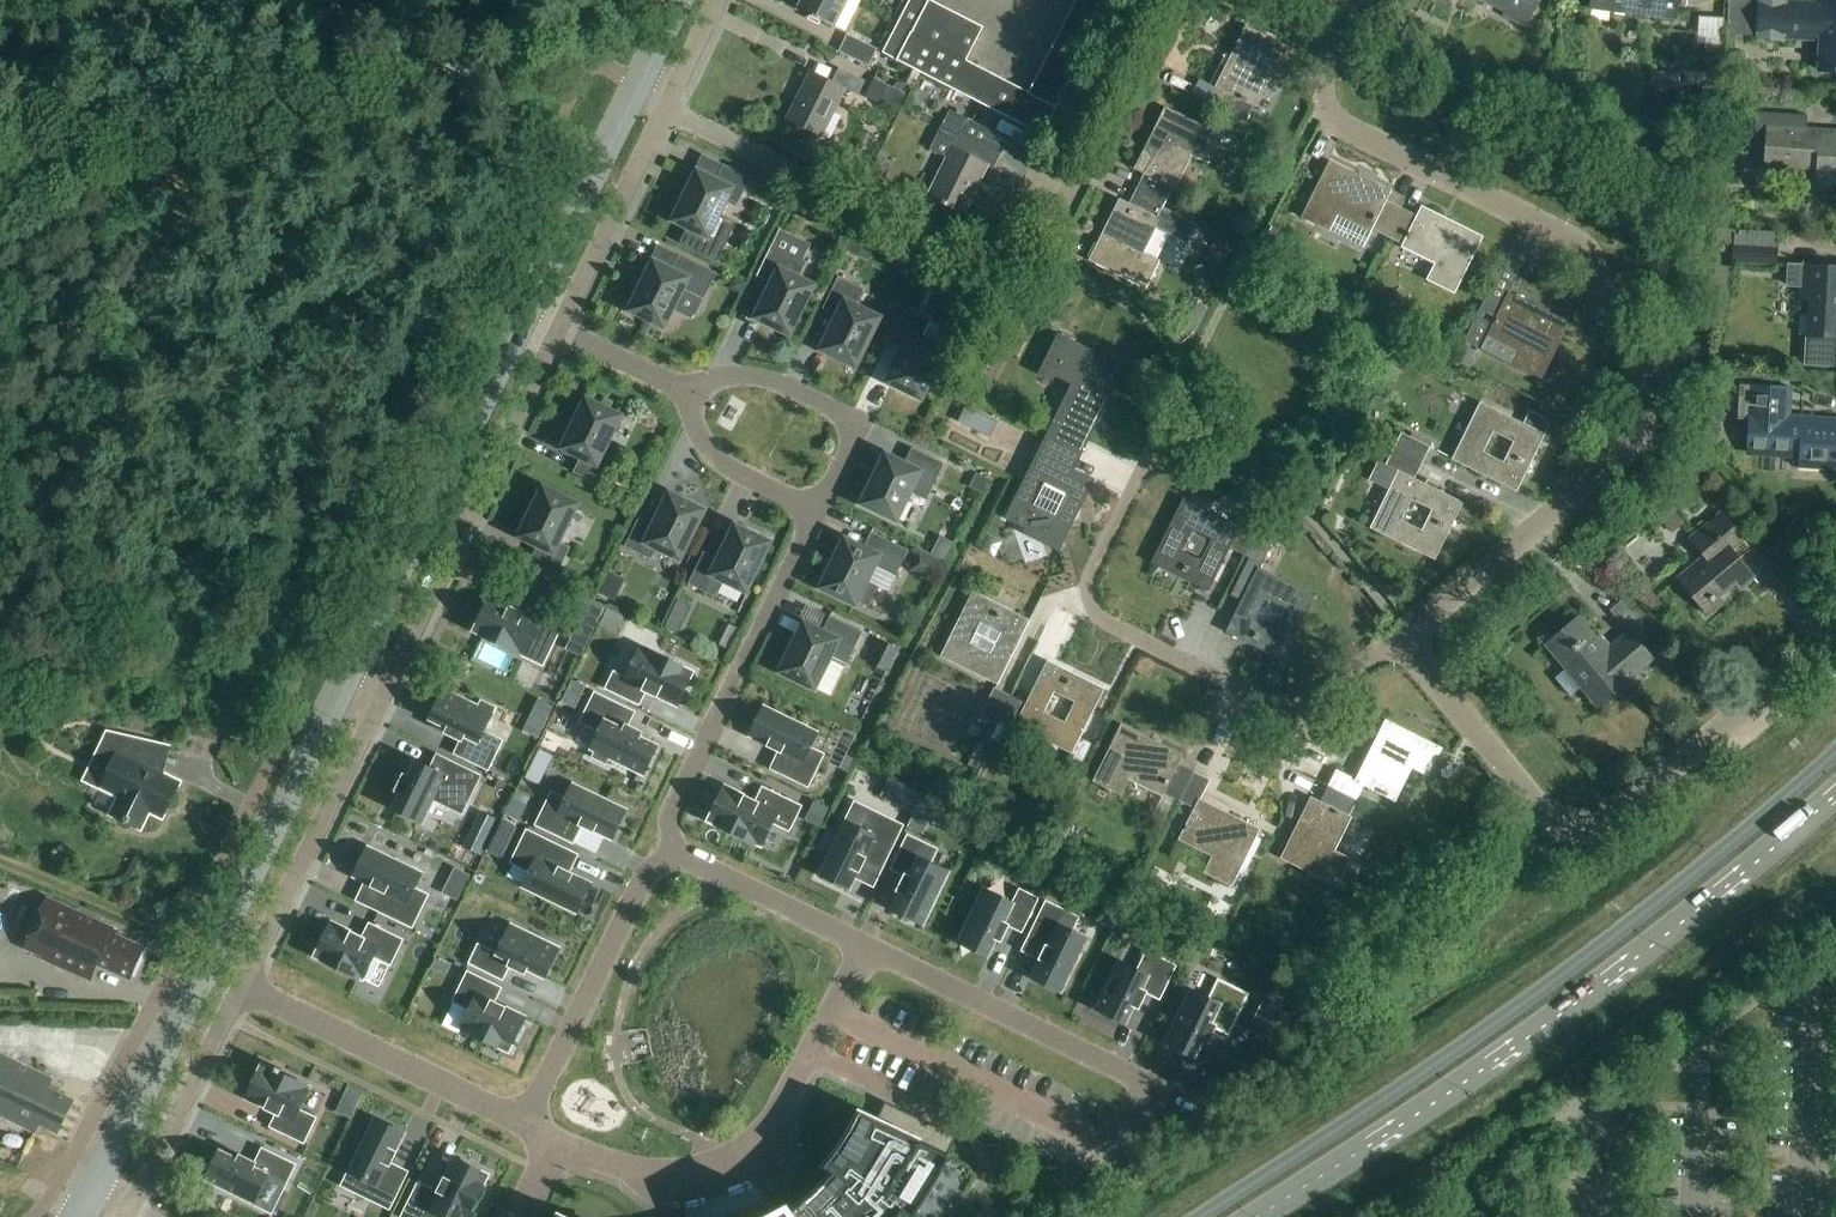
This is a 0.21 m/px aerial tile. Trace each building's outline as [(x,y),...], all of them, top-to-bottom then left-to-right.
[(798,10),(833,28),(847,0),(803,0),(798,10)] [(966,62),(983,29),(929,1),(930,0),(910,0),(883,54),(1042,136),(1113,0),(1077,0),(1028,95),(966,62)] [(1527,24),(1540,0),(1479,0),(1527,24)] [(1676,19),(1679,0),(1592,0),(1591,9),(1676,19)] [(1785,0),(1760,0),(1758,39),(1783,41),(1783,39),(1821,42),(1819,73),(1835,74),(1835,5),(1823,4),(1823,6),(1785,4),(1785,0)] [(1700,13),(1700,38),(1724,38),(1724,13),(1700,13)] [(1402,39),(1436,57),(1442,46),(1421,35),(1426,25),(1412,19),(1402,39)] [(1216,88),(1225,93),(1217,109),(1245,123),(1253,107),(1256,108),(1273,75),(1289,83),(1303,55),(1246,27),(1216,88)] [(838,52),(868,67),(877,50),(847,35),(838,52)] [(1694,110),(1716,112),(1718,89),(1720,47),(1706,46),(1703,88),(1698,88),(1697,101),(1694,101),(1694,110)] [(787,120),(822,138),(846,90),(859,96),(865,82),(839,69),(832,83),(811,72),(787,120)] [(888,88),(889,87),(875,81),(868,94),(900,110),(906,98),(888,88)] [(1145,175),(1137,190),(1165,204),(1173,189),(1176,190),(1192,156),(1209,165),(1223,137),(1166,109),(1135,170),(1145,175)] [(993,171),(1002,154),(964,134),(971,120),(951,111),(944,124),(931,151),(948,159),(929,197),(964,214),(987,168),(993,171)] [(1828,171),(1827,183),(1835,183),(1835,132),(1807,130),(1808,117),(1757,113),(1756,133),(1767,134),(1765,167),(1828,171)] [(1373,230),(1388,238),(1402,210),(1387,202),(1392,192),(1330,162),(1302,219),(1330,233),(1338,216),(1371,233),(1373,230)] [(698,173),(675,221),(707,237),(726,199),(738,205),(751,179),(724,166),(716,182),(698,173)] [(877,171),(872,181),(882,186),(887,176),(877,171)] [(1165,204),(1137,190),(1130,205),(1120,200),(1090,262),(1146,290),(1160,262),(1144,254),(1160,220),(1158,219),(1165,204)] [(801,199),(794,212),(807,218),(814,205),(801,199)] [(1402,210),(1388,238),(1403,245),(1402,248),(1435,265),(1427,281),(1455,295),(1483,238),(1422,208),(1417,218),(1402,210)] [(1279,258),(1290,236),(1273,227),(1262,249),(1279,258)] [(780,230),(757,278),(773,285),(757,319),(789,334),(813,286),(797,279),(804,264),(801,262),(808,246),(781,233),(782,231),(780,230)] [(872,255),(879,240),(859,231),(852,245),(872,255)] [(1733,263),(1777,265),(1777,249),(1734,246),(1733,263)] [(631,311),(664,327),(682,289),(704,300),(717,274),(680,256),(672,271),(654,263),(631,311)] [(1789,265),(1788,287),(1799,288),(1798,300),(1809,301),(1806,366),(1835,368),(1835,268),(1789,265)] [(839,318),(822,351),(855,367),(879,318),(856,307),(865,290),(839,277),(823,310),(839,318)] [(741,295),(746,283),(735,278),(730,289),(741,295)] [(1542,381),(1570,324),(1509,294),(1504,303),(1488,295),(1474,324),(1465,343),(1481,351),(1489,334),(1522,351),(1514,367),(1542,381)] [(1014,315),(1026,322),(1032,311),(1019,305),(1014,315)] [(888,383),(921,399),(945,350),(922,340),(931,322),(905,310),(889,342),(905,350),(888,383)] [(1006,329),(1019,336),(1024,325),(1012,319),(1006,329)] [(1073,390),(1047,441),(1078,457),(1109,394),(1099,389),(1111,364),(1060,338),(1042,374),(1073,390)] [(944,396),(953,379),(938,372),(930,389),(944,396)] [(1750,421),(1748,454),(1800,457),(1799,469),(1835,471),(1835,420),(1789,417),(1791,390),(1740,387),(1738,420),(1750,421)] [(574,473),(601,487),(617,453),(605,447),(620,417),(587,401),(564,449),(581,458),(574,473)] [(1517,492),(1545,435),(1552,422),(1530,411),(1523,425),(1481,404),(1453,461),(1517,492)] [(958,423),(990,439),(999,423),(966,407),(958,423)] [(1402,434),(1394,451),(1422,465),(1430,448),(1402,434)] [(1078,457),(1047,441),(1009,519),(1040,534),(1038,539),(1058,550),(1092,482),(1071,472),(1078,457)] [(863,505),(896,520),(910,493),(927,501),(945,465),(912,449),(905,465),(887,456),(863,505)] [(1390,491),(1371,529),(1435,561),(1463,504),(1415,480),(1422,465),(1394,451),(1387,466),(1379,462),(1369,481),(1390,491)] [(558,543),(577,505),(544,489),(521,537),(538,546),(531,562),(558,575),(571,549),(558,543)] [(625,548),(651,560),(657,548),(680,559),(703,511),(670,495),(654,528),(639,521),(625,548)] [(1184,500),(1152,564),(1209,592),(1230,549),(1245,557),(1259,529),(1243,521),(1240,527),(1184,500)] [(1706,557),(1679,580),(1704,610),(1736,583),(1741,589),(1754,578),(1731,551),(1743,540),(1721,515),(1691,540),(1706,557)] [(689,585),(715,598),(723,581),(746,591),(769,543),(736,527),(720,560),(705,553),(689,585)] [(1276,537),(1259,529),(1245,557),(1250,559),(1262,565),(1276,537)] [(822,589),(855,605),(857,602),(869,608),(879,587),(867,581),(874,567),(896,578),(909,551),(871,533),(864,549),(846,540),(822,589)] [(922,554),(917,563),(924,566),(920,574),(932,580),(941,564),(922,554)] [(1250,559),(1231,597),(1242,603),(1259,569),(1260,569),(1262,565),(1250,559)] [(1315,597),(1260,569),(1259,569),(1242,603),(1226,633),(1283,662),(1315,597)] [(615,602),(626,580),(611,573),(600,594),(615,602)] [(941,657),(998,686),(1030,621),(973,593),(941,657)] [(552,647),(566,618),(529,600),(522,613),(491,597),(474,632),(527,658),(536,639),(552,647)] [(591,638),(599,621),(586,615),(578,632),(591,638)] [(671,617),(666,628),(679,634),(684,623),(671,617)] [(846,668),(863,633),(830,617),(823,633),(805,624),(782,673),(814,689),(815,687),(832,696),(846,668)] [(1630,632),(1607,651),(1579,618),(1546,646),(1598,709),(1634,679),(1632,678),(1654,660),(1630,632)] [(870,663),(886,671),(898,648),(882,640),(870,663)] [(678,707),(695,672),(642,647),(626,679),(615,673),(607,689),(640,705),(646,692),(678,707)] [(1073,755),(1105,690),(1048,662),(1026,705),(1011,698),(997,726),(1013,734),(1017,727),(1073,755)] [(579,703),(586,687),(573,681),(566,696),(579,703)] [(484,733),(496,709),(482,702),(480,707),(446,690),(431,721),(448,729),(446,733),(462,741),(456,754),(489,770),(503,742),(484,733)] [(981,718),(997,726),(1011,698),(995,690),(981,718)] [(659,746),(641,737),(643,733),(628,726),(635,713),(596,694),(582,722),(600,731),(591,750),(644,776),(659,746)] [(534,711),(549,718),(554,707),(539,700),(534,711)] [(818,733),(765,707),(750,737),(780,752),(772,769),(808,787),(824,755),(810,749),(818,733)] [(1337,771),(1329,788),(1357,802),(1365,787),(1396,803),(1413,770),(1429,778),(1443,750),(1386,721),(1356,781),(1337,771)] [(1164,794),(1175,800),(1189,771),(1178,766),(1183,756),(1122,726),(1094,782),(1122,796),(1130,780),(1163,797),(1164,794)] [(112,815),(141,829),(150,812),(163,818),(180,784),(153,771),(159,747),(109,735),(96,761),(112,769),(102,789),(121,798),(112,815)] [(1073,755),(1070,761),(1081,767),(1093,744),(1081,738),(1073,755)] [(546,774),(555,756),(542,750),(533,767),(546,774)] [(463,814),(481,777),(438,756),(432,769),(417,762),(409,777),(405,775),(397,791),(401,793),(393,809),(424,824),(435,801),(463,814)] [(847,756),(840,769),(849,773),(855,760),(847,756)] [(1189,771),(1175,800),(1195,809),(1179,841),(1213,857),(1204,874),(1232,888),(1260,831),(1200,801),(1210,782),(1189,771)] [(908,810),(916,792),(890,780),(882,797),(908,810)] [(537,825),(574,843),(582,826),(612,841),(627,811),(574,785),(566,800),(553,794),(537,825)] [(790,831),(801,807),(764,789),(757,802),(726,786),(709,821),(762,847),(773,823),(790,831)] [(1357,802),(1329,788),(1321,803),(1311,798),(1281,859),(1338,888),(1351,860),(1335,852),(1352,819),(1349,817),(1357,802)] [(517,792),(506,815),(520,822),(531,799),(517,792)] [(937,807),(922,799),(917,810),(932,818),(937,807)] [(820,827),(829,810),(816,803),(807,821),(820,827)] [(883,868),(903,827),(871,811),(862,830),(846,822),(820,875),(851,890),(866,860),(883,868)] [(511,838),(516,827),(503,820),(498,831),(511,838)] [(577,914),(591,884),(558,867),(567,850),(528,831),(512,863),(531,873),(524,888),(577,914)] [(924,926),(950,873),(931,864),(937,851),(909,837),(893,870),(906,876),(898,891),(902,894),(894,911),(924,926)] [(482,857),(487,847),(472,840),(467,850),(482,857)] [(422,873),(369,848),(355,878),(385,892),(376,910),(413,927),(428,896),(415,889),(422,873)] [(453,884),(447,896),(459,902),(465,889),(453,884)] [(1001,942),(1009,926),(1022,932),(1038,899),(1020,891),(1014,904),(984,890),(958,943),(989,957),(997,940),(1001,942)] [(1126,904),(1115,899),(1110,909),(1121,915),(1126,904)] [(145,950),(117,937),(119,931),(48,900),(25,949),(51,961),(50,963),(91,982),(98,965),(132,980),(133,976),(137,975),(140,967),(139,963),(145,950)] [(1079,919),(1047,903),(1029,940),(1046,948),(1032,978),(1062,993),(1088,940),(1072,932),(1079,919)] [(391,965),(403,941),(370,925),(364,938),(333,923),(316,957),(363,980),(375,957),(391,965)] [(480,946),(471,964),(504,979),(510,966),(526,974),(528,970),(545,978),(560,948),(513,925),(498,955),(480,946)] [(1139,1009),(1147,993),(1160,999),(1176,967),(1147,953),(1138,971),(1119,962),(1096,1010),(1126,1024),(1135,1007),(1139,1009)] [(437,959),(432,970),(446,976),(451,966),(437,959)] [(510,1052),(526,1017),(495,1002),(501,989),(469,973),(455,1002),(471,1010),(462,1029),(510,1052)] [(1209,1043),(1216,1028),(1229,1034),(1248,995),(1219,981),(1210,1000),(1191,991),(1166,1043),(1196,1058),(1204,1041),(1209,1043)] [(1267,1031),(1290,1016),(1263,1003),(1253,1024),(1267,1031)] [(35,1133),(39,1124),(58,1133),(74,1100),(35,1081),(39,1072),(0,1054),(0,1116),(35,1133)] [(300,1111),(311,1088),(281,1073),(283,1070),(277,1067),(276,1071),(263,1065),(247,1099),(278,1115),(272,1127),(305,1143),(316,1119),(300,1111)] [(345,1096),(360,1103),(365,1093),(350,1086),(345,1096)] [(905,1210),(914,1216),(926,1201),(934,1188),(943,1173),(952,1155),(949,1154),(957,1137),(926,1122),(918,1140),(861,1113),(853,1127),(845,1141),(838,1151),(826,1166),(835,1173),(815,1193),(792,1211),(789,1206),(769,1216),(899,1216),(905,1210)] [(391,1209),(408,1173),(391,1164),(406,1134),(376,1119),(343,1186),(391,1209)] [(239,1160),(221,1151),(207,1181),(254,1204),(269,1175),(287,1184),(296,1166),(263,1150),(257,1163),(241,1155),(239,1160)] [(490,1175),(455,1158),(438,1193),(419,1184),(403,1216),(440,1216),(441,1216),(442,1216),(469,1216),(490,1175)] [(741,1209),(717,1216),(744,1216),(741,1209)]
